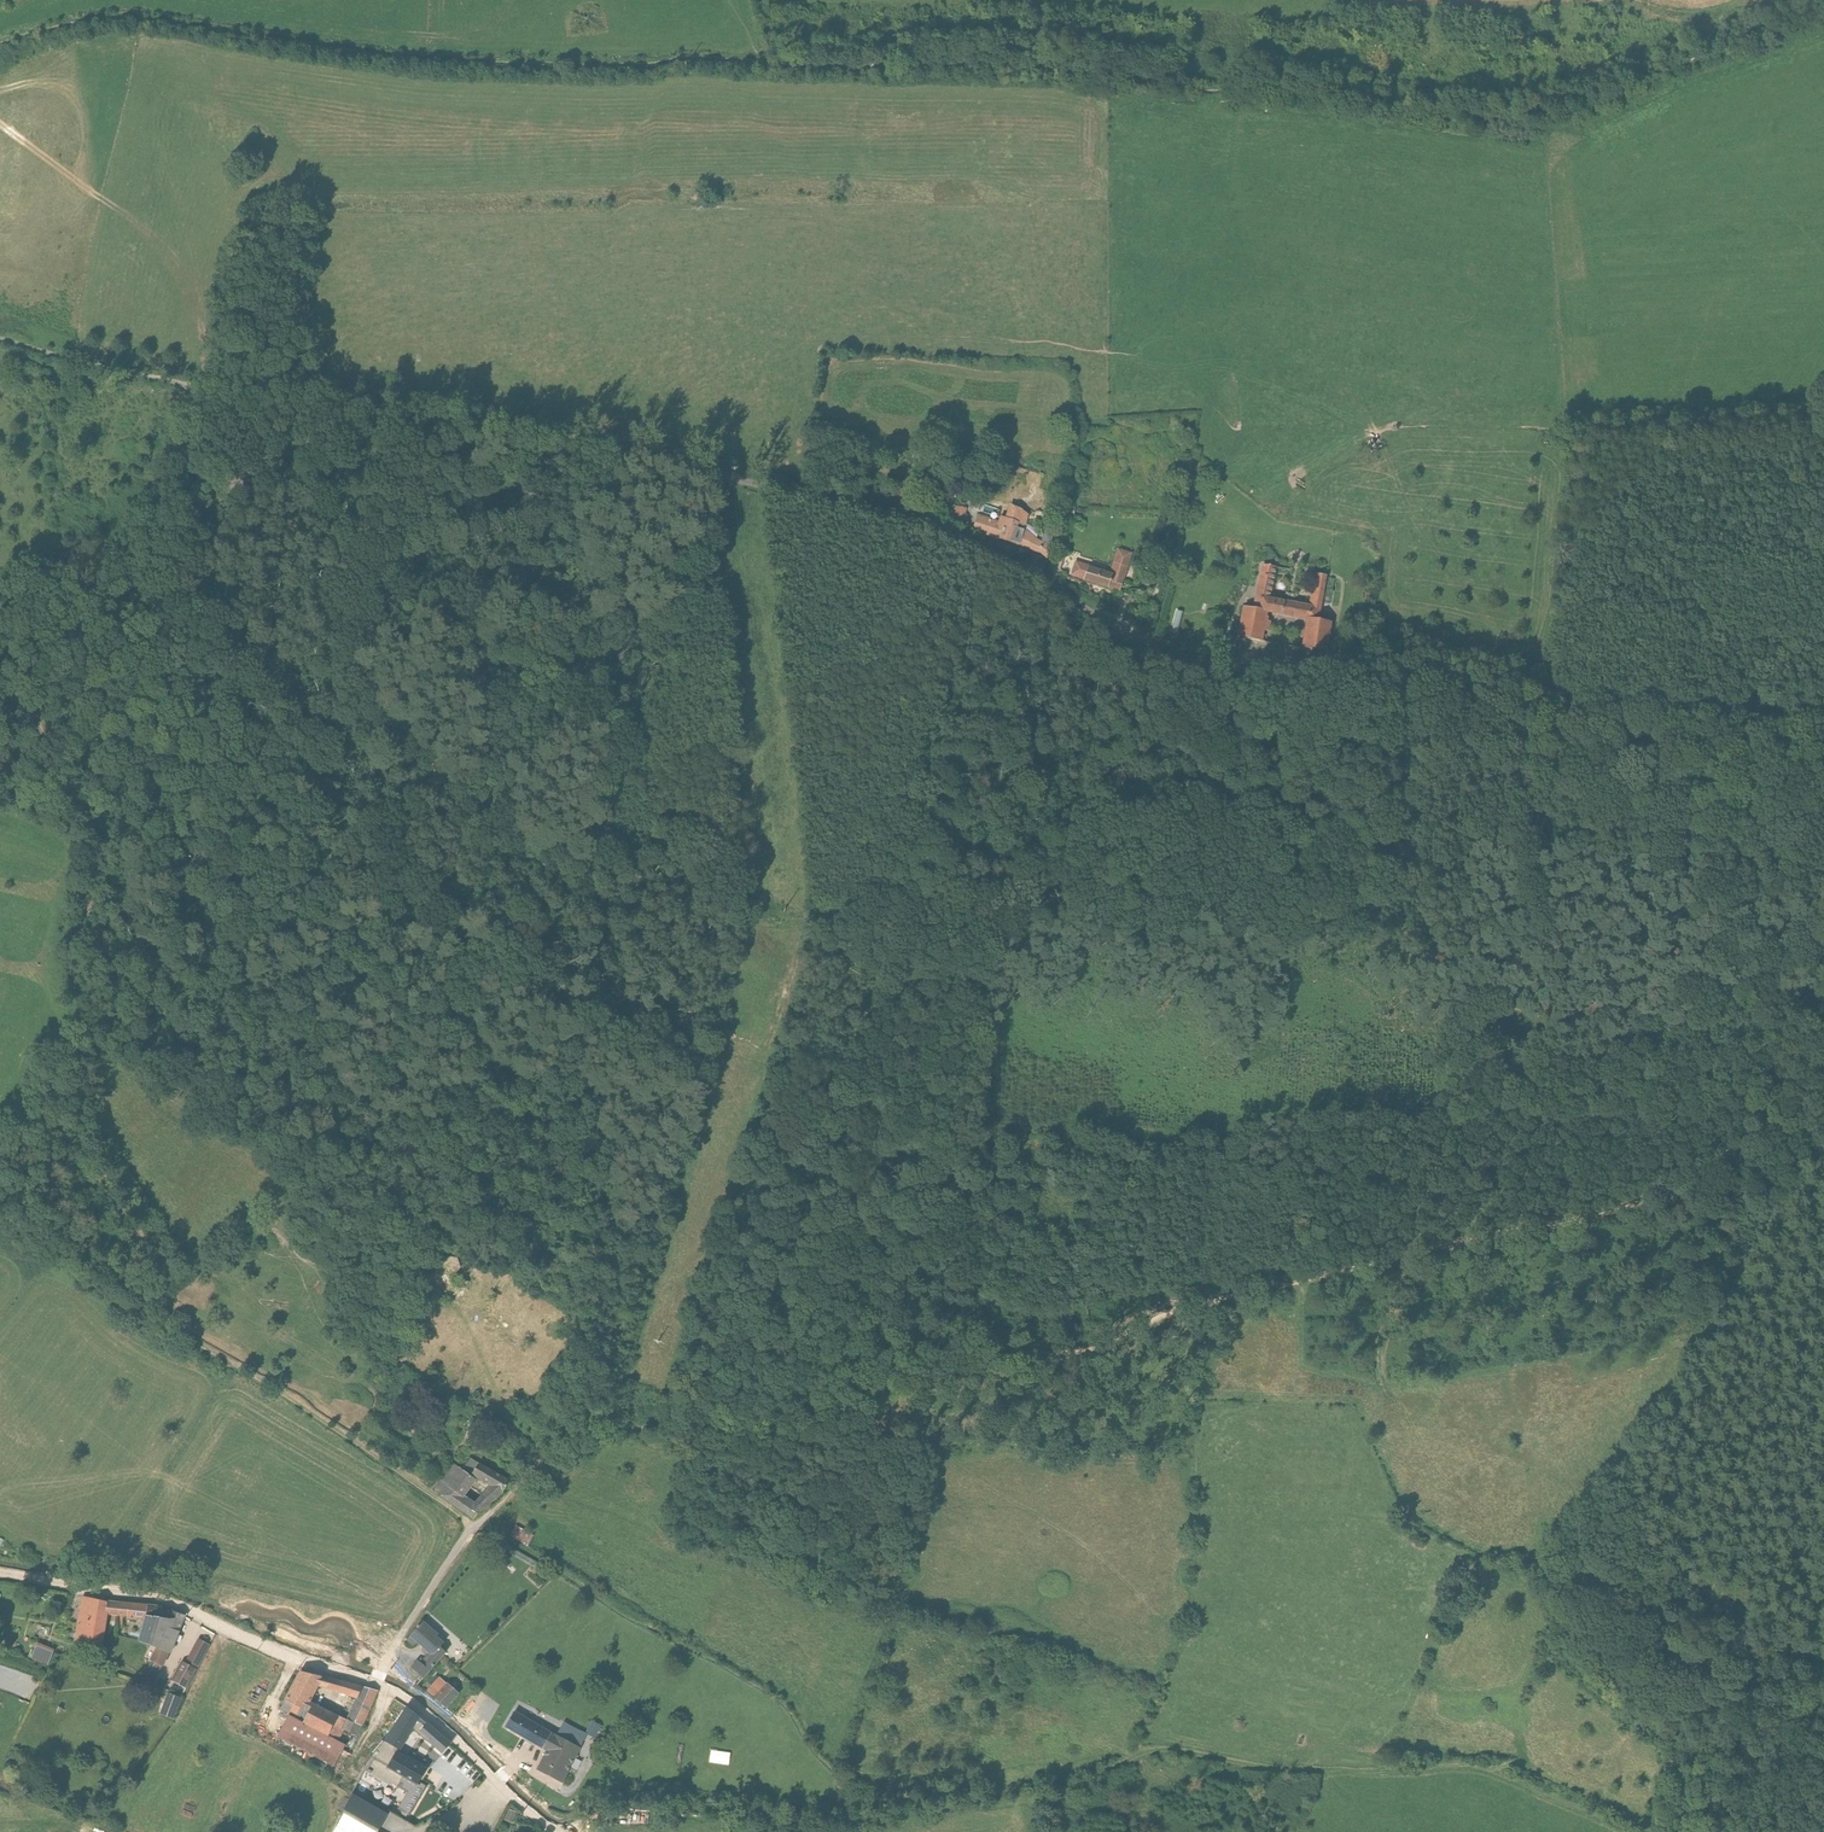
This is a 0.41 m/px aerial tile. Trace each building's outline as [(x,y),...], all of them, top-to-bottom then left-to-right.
[(1063,508),(1061,520),(1072,522),(1074,510),(1063,508)] [(896,509),(895,513),(896,517),(914,523),(917,516),(896,509)] [(975,523),(970,538),(1041,561),(1044,563),(1052,537),(1046,536),(1043,545),(1020,538),(1026,516),(1006,509),(1001,526),(997,524),(995,529),(975,523)] [(951,514),(946,529),(953,531),(959,516),(951,514)] [(1073,564),(1069,578),(1118,594),(1122,581),(1123,581),(1131,555),(1115,551),(1108,575),(1088,569),(1088,567),(1073,564)] [(1241,608),(1236,638),(1238,639),(1259,642),(1261,632),(1268,633),(1270,624),(1266,623),(1267,620),(1265,620),(1265,615),(1304,621),(1301,649),(1323,651),(1326,651),(1328,623),(1318,621),(1320,604),(1328,606),(1333,581),(1324,579),(1325,577),(1312,575),(1307,606),(1269,600),(1275,569),(1260,566),(1251,610),(1241,608)] [(1139,573),(1136,585),(1144,587),(1142,593),(1149,595),(1151,590),(1152,590),(1156,578),(1151,577),(1139,573)] [(1175,612),(1169,634),(1175,635),(1181,614),(1175,612)] [(463,1470),(443,1495),(442,1496),(451,1503),(460,1509),(462,1511),(463,1512),(466,1514),(474,1519),(479,1511),(480,1511),(481,1510),(485,1506),(493,1500),(494,1499),(495,1499),(502,1492),(509,1482),(509,1481),(469,1456),(468,1458),(478,1464),(471,1474),(489,1486),(474,1502),(466,1497),(464,1497),(476,1480),(463,1470)] [(478,1464),(468,1458),(461,1468),(471,1474),(478,1464)] [(463,1470),(461,1468),(454,1463),(435,1488),(443,1495),(463,1470)] [(516,1525),(509,1537),(527,1547),(534,1535),(516,1525)] [(136,1620),(137,1605),(124,1603),(118,1603),(107,1602),(83,1596),(72,1642),(103,1647),(109,1614),(117,1616),(116,1628),(122,1629),(123,1617),(127,1618),(126,1620),(136,1620)] [(145,1615),(143,1621),(137,1642),(155,1648),(149,1660),(150,1661),(147,1668),(143,1676),(147,1678),(149,1679),(157,1677),(169,1653),(171,1654),(184,1615),(157,1606),(147,1605),(147,1606),(146,1606),(144,1606),(143,1607),(143,1608),(147,1608),(146,1615),(145,1615)] [(417,1628),(407,1639),(414,1645),(417,1642),(432,1655),(426,1661),(424,1660),(421,1663),(418,1660),(411,1668),(423,1678),(446,1652),(440,1647),(444,1643),(436,1636),(438,1635),(422,1622),(418,1626),(416,1627),(417,1628)] [(181,1661),(171,1680),(186,1689),(209,1644),(198,1639),(185,1663),(181,1661)] [(36,1645),(30,1659),(47,1665),(53,1652),(36,1645)] [(316,1686),(321,1677),(300,1672),(279,1711),(288,1715),(277,1737),(334,1767),(345,1745),(339,1742),(344,1730),(352,1734),(358,1737),(378,1691),(363,1687),(348,1683),(335,1680),(332,1691),(356,1699),(346,1719),(309,1701),(316,1686)] [(431,1686),(427,1691),(445,1708),(458,1693),(447,1682),(446,1683),(436,1675),(428,1683),(431,1686)] [(167,1693),(159,1714),(170,1718),(173,1719),(181,1698),(167,1693)] [(413,1729),(419,1718),(406,1707),(384,1742),(375,1752),(371,1755),(363,1771),(391,1786),(392,1784),(407,1793),(397,1809),(409,1816),(409,1815),(426,1786),(420,1783),(419,1785),(417,1784),(426,1768),(399,1751),(413,1729)] [(542,1748),(552,1732),(514,1712),(505,1726),(508,1728),(511,1730),(542,1748)] [(584,1733),(586,1734),(594,1738),(601,1725),(591,1721),(584,1733)] [(425,1729),(420,1735),(441,1754),(451,1743),(427,1722),(426,1723),(423,1727),(425,1729)] [(552,1732),(542,1748),(547,1751),(537,1769),(561,1782),(586,1734),(584,1733),(563,1722),(557,1734),(552,1732)] [(332,1831),(377,1831),(389,1812),(353,1791),(351,1796),(332,1831)] [(508,1809),(503,1820),(512,1823),(516,1812),(508,1809)]
